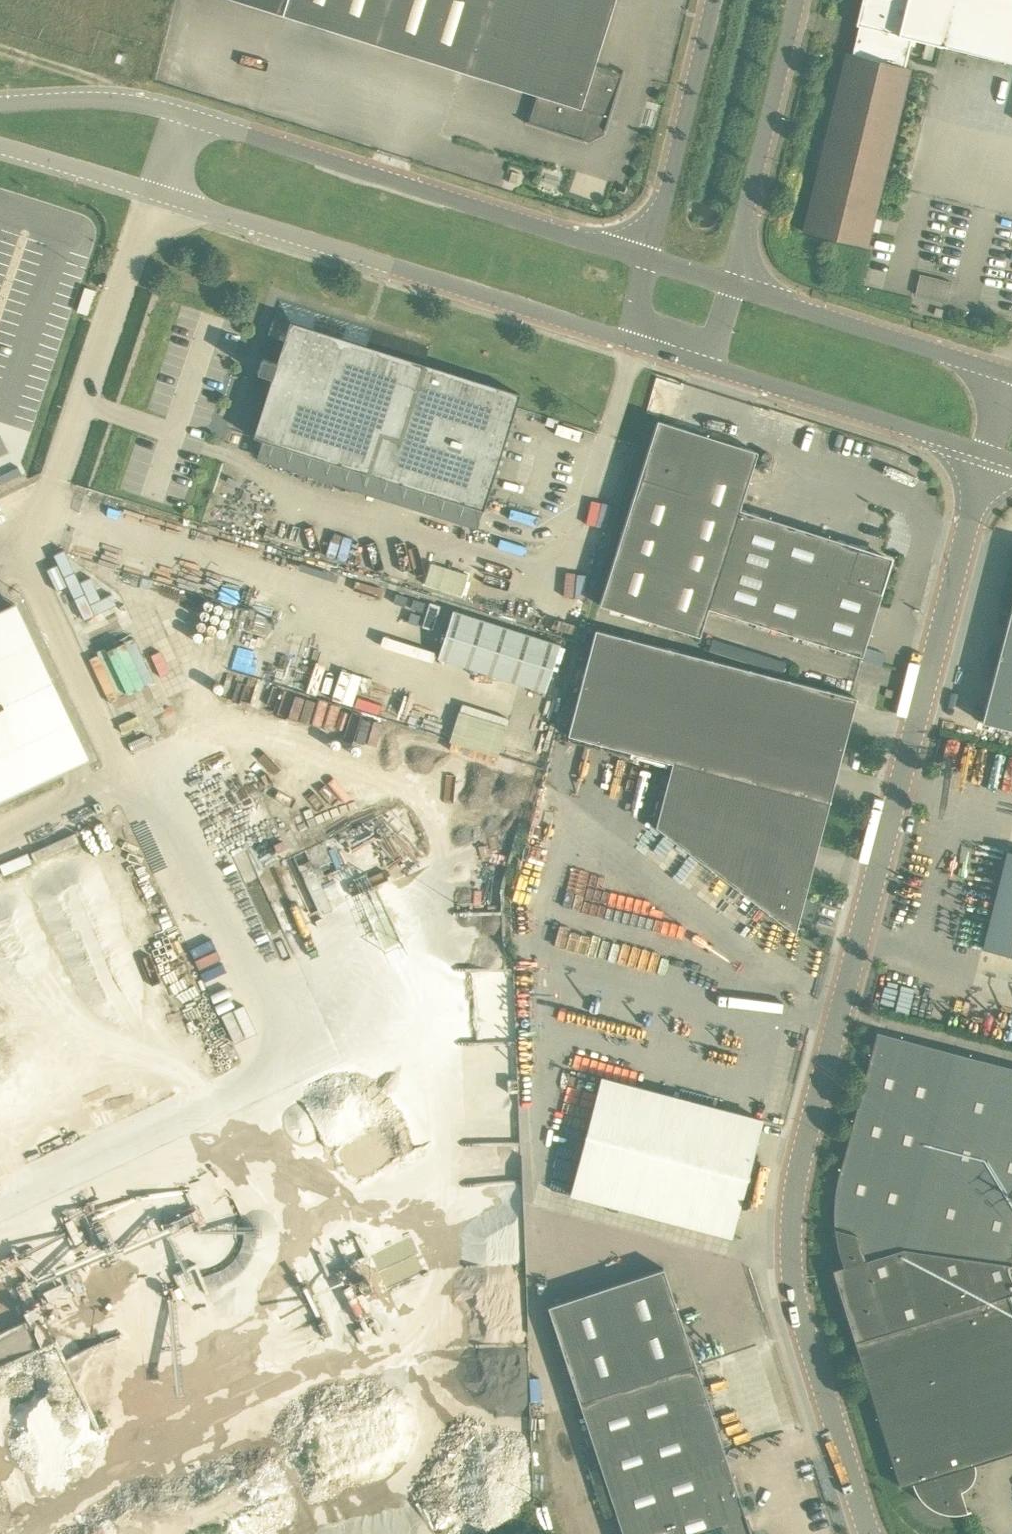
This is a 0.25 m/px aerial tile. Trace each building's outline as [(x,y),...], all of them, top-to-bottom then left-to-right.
[(545,98),(536,124),(525,120),(525,122),(585,141),(604,131),(623,70),(622,70),(618,81),(592,73),(615,0),(235,0),(545,98)] [(856,24),(859,25),(852,53),(846,52),(803,231),(868,247),(911,68),(905,66),(911,38),(1011,62),(1011,0),(862,0),(856,24)] [(77,310),(86,314),(94,290),(85,287),(77,310)] [(254,371),(247,393),(265,399),(253,437),(483,509),(516,406),(520,393),(424,364),(429,345),(372,327),(371,328),(278,299),(267,335),(265,334),(259,356),(276,362),(272,376),(254,371)] [(862,657),(883,591),(880,591),(890,559),(859,550),(860,547),(740,508),(758,451),(658,420),(599,604),(699,636),(708,608),(862,657)] [(87,756),(15,602),(0,610),(0,797),(87,756)] [(982,721),(1011,729),(1011,603),(982,721)] [(461,614),(447,660),(554,692),(568,646),(461,614)] [(795,932),(829,802),(856,698),(595,630),(567,735),(672,762),(655,826),(795,932)] [(1006,850),(981,948),(1011,956),(1011,852),(1006,850)] [(830,1270),(853,1343),(855,1342),(900,1487),(912,1483),(918,1493),(926,1502),(936,1508),(947,1512),(958,1512),(970,1510),(969,1509),(966,1510),(960,1490),(967,1486),(972,1480),(974,1472),(974,1464),(1011,1452),(1011,1068),(883,1034),(839,1168),(834,1188),(832,1208),(832,1229),(835,1249),(841,1266),(830,1270)] [(743,1197),(753,1159),(751,1159),(761,1119),(601,1078),(571,1194),(731,1235),(741,1196),(743,1197)] [(186,1237),(210,1223),(200,1206),(176,1220),(186,1237)] [(663,1267),(547,1305),(623,1533),(751,1533),(663,1267)]
